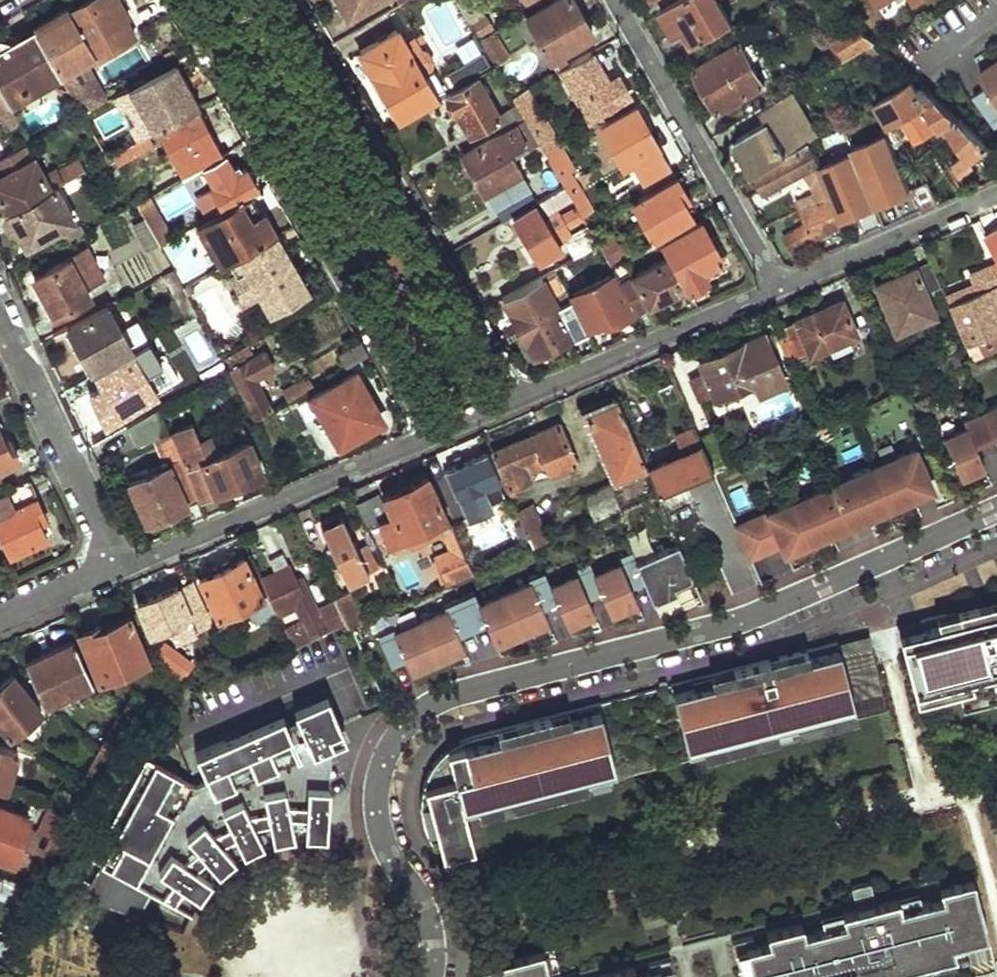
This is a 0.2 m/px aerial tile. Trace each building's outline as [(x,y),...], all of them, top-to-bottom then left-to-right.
[(32,29),(39,40),(55,68),(59,75),(84,60),(93,55),(95,57),(134,34),(125,20),(128,18),(117,0),(85,0),(68,10),(67,8),(32,29)] [(346,17),(375,0),(336,0),(346,17)] [(475,0),(454,0),(477,39),(493,30),(475,0)] [(528,9),(544,0),(522,0),(528,9)] [(524,17),(548,60),(592,35),(572,0),(553,0),(524,17)] [(668,5),(684,31),(693,47),(731,24),(717,0),(677,0),(668,5)] [(917,0),(874,0),(886,19),(917,0)] [(658,11),(673,38),(684,31),(668,5),(658,11)] [(854,22),(830,37),(842,60),(876,41),(854,22)] [(13,54),(39,40),(32,29),(8,43),(13,54)] [(420,69),(398,30),(361,50),(398,117),(446,90),(431,63),(420,69)] [(510,58),(493,30),(477,39),(493,65),(494,68),(510,58)] [(483,53),(475,38),(461,45),(470,60),(483,53)] [(8,43),(0,41),(0,91),(4,97),(41,77),(55,68),(39,40),(13,54),(8,43)] [(740,43),(694,70),(718,112),(764,84),(740,43)] [(108,85),(149,64),(139,46),(99,67),(108,85)] [(608,81),(593,51),(560,70),(568,83),(570,88),(582,81),(589,92),(577,99),(591,124),(604,117),(601,113),(629,96),(618,76),(608,81)] [(490,65),(483,53),(470,60),(443,76),(449,88),(490,65)] [(106,99),(84,60),(59,75),(81,112),(106,99)] [(173,61),(126,87),(133,101),(143,119),(151,132),(196,108),(199,107),(173,61)] [(981,74),(989,87),(975,97),(995,127),(996,126),(996,64),(981,74)] [(45,84),(59,75),(55,68),(41,77),(45,84)] [(907,82),(934,124),(937,129),(946,125),(961,156),(952,163),(957,175),(993,147),(915,77),(907,82)] [(455,114),(459,112),(470,133),(498,116),(476,78),(445,95),(455,114)] [(570,88),(568,83),(564,85),(574,101),(577,99),(589,92),(582,81),(570,88)] [(879,98),(885,110),(878,114),(883,125),(917,105),(930,126),(934,124),(907,82),(879,98)] [(126,87),(112,94),(120,108),(133,101),(126,87)] [(528,88),(512,97),(523,117),(542,152),(556,144),(559,143),(528,88)] [(758,110),(765,123),(756,129),(769,151),(747,164),(751,172),(808,137),(784,95),(758,110)] [(867,115),(878,138),(886,134),(883,125),(878,114),(873,103),(864,109),(867,115)] [(670,168),(634,107),(600,126),(622,167),(628,164),(640,185),(670,168)] [(216,148),(196,108),(151,132),(137,140),(112,153),(118,164),(152,145),(150,142),(162,134),(179,166),(216,148)] [(864,109),(853,116),(856,121),(867,115),(864,109)] [(853,116),(808,142),(815,160),(843,144),(848,157),(867,145),(856,121),(853,116)] [(542,152),(523,117),(497,131),(499,134),(462,155),(481,193),(519,171),(508,151),(526,142),(540,170),(522,181),(524,186),(509,195),(518,211),(561,186),(542,152)] [(151,132),(143,119),(130,126),(137,140),(151,132)] [(756,129),(734,140),(747,164),(769,151),(756,129)] [(875,140),(881,154),(893,149),(886,134),(878,138),(875,140)] [(808,142),(764,168),(774,185),(803,168),(817,201),(830,195),(815,160),(808,142)] [(567,162),(556,144),(542,152),(561,186),(570,202),(574,208),(580,218),(584,215),(584,205),(561,166),(567,162)] [(236,173),(225,153),(202,165),(213,185),(210,187),(223,208),(238,200),(251,192),(258,188),(245,168),(236,173)] [(32,157),(0,175),(0,199),(6,210),(48,186),(32,157)] [(63,176),(83,169),(78,157),(59,165),(63,176)] [(178,179),(170,166),(148,178),(156,191),(178,179)] [(84,183),(78,172),(69,176),(75,187),(84,183)] [(696,215),(675,178),(633,202),(652,240),(696,215)] [(910,187),(920,211),(936,204),(925,180),(910,187)] [(72,219),(53,183),(48,186),(6,210),(5,211),(3,215),(9,226),(15,228),(25,246),(72,219)] [(570,202),(561,186),(518,211),(519,213),(512,217),(537,258),(560,245),(544,218),(570,202)] [(264,214),(251,192),(238,200),(251,221),(264,214)] [(848,192),(831,199),(843,225),(859,218),(848,192)] [(173,237),(147,195),(133,203),(142,218),(157,242),(159,245),(173,237)] [(798,210),(803,225),(783,237),(791,250),(843,225),(831,199),(830,195),(817,201),(798,210)] [(251,221),(238,200),(223,208),(198,223),(223,265),(276,234),(264,214),(251,221)] [(580,218),(574,208),(558,217),(565,231),(582,223),(580,218)] [(157,242),(142,218),(131,226),(145,249),(157,242)] [(700,222),(661,244),(669,258),(686,287),(687,290),(705,280),(701,271),(721,260),(700,222)] [(595,246),(584,226),(561,240),(572,259),(595,246)] [(609,263),(626,252),(612,230),(595,240),(609,263)] [(100,277),(84,248),(32,276),(53,314),(88,297),(82,287),(100,277)] [(261,267),(253,254),(224,269),(232,282),(261,267)] [(686,287),(669,258),(634,275),(625,259),(608,269),(632,310),(646,302),(648,307),(686,287)] [(701,271),(705,280),(727,269),(721,260),(701,271)] [(927,262),(873,285),(895,334),(934,317),(924,293),(938,287),(927,262)] [(980,270),(984,278),(988,287),(946,304),(964,347),(994,334),(996,341),(996,262),(980,270)] [(197,313),(173,269),(163,274),(188,319),(197,313)] [(553,269),(501,297),(516,325),(569,298),(553,269)] [(227,306),(209,273),(187,286),(226,356),(238,350),(249,344),(237,323),(253,314),(243,298),(227,306)] [(629,314),(609,275),(571,295),(591,334),(629,314)] [(984,278),(942,296),(946,304),(988,287),(984,278)] [(532,355),(571,335),(570,332),(583,325),(569,298),(516,325),(532,355)] [(840,303),(780,328),(795,361),(856,338),(840,303)] [(70,328),(69,325),(53,333),(61,346),(66,344),(62,335),(71,331),(91,371),(129,350),(107,308),(70,328)] [(762,334),(697,360),(715,404),(742,393),(740,388),(751,383),(758,380),(763,391),(782,384),(762,334)] [(224,366),(209,335),(188,347),(206,376),(224,366)] [(366,354),(359,341),(338,354),(345,366),(366,354)] [(241,354),(238,350),(226,356),(231,366),(230,367),(253,417),(271,407),(257,376),(273,367),(265,349),(241,361),(238,357),(241,354)] [(955,358),(938,365),(941,371),(942,374),(959,366),(955,358)] [(130,373),(124,362),(81,383),(90,402),(93,401),(103,421),(134,407),(120,378),(130,373)] [(182,380),(174,363),(162,369),(170,386),(182,380)] [(938,365),(932,368),(934,373),(941,371),(938,365)] [(381,421),(353,373),(310,397),(338,444),(381,421)] [(280,389),(286,399),(312,385),(309,377),(304,379),(303,377),(280,389)] [(758,380),(751,383),(756,394),(763,391),(758,380)] [(583,413),(612,482),(643,468),(615,399),(583,413)] [(962,421),(966,429),(943,440),(959,478),(983,467),(973,445),(996,435),(996,405),(962,421)] [(161,427),(154,410),(123,428),(131,446),(153,432),(161,427)] [(19,462),(0,421),(0,472),(19,462)] [(558,423),(491,452),(509,492),(516,489),(515,483),(527,478),(524,472),(543,465),(547,475),(576,463),(558,423)] [(174,455),(161,427),(153,432),(165,456),(166,459),(174,455)] [(260,472),(246,441),(205,458),(191,427),(170,436),(199,497),(260,472)] [(689,450),(646,468),(656,492),(710,469),(697,439),(694,432),(684,436),(689,450)] [(697,439),(710,469),(724,463),(711,433),(697,439)] [(927,481),(914,450),(735,528),(749,560),(781,546),(785,555),(831,534),(827,525),(863,510),(867,519),(913,499),(909,489),(927,481)] [(455,463),(442,469),(455,498),(482,487),(489,502),(500,496),(483,454),(474,457),(474,456),(462,461),(459,456),(453,458),(455,463)] [(194,500),(174,455),(166,459),(165,456),(157,460),(160,464),(148,470),(145,466),(125,475),(146,521),(194,500)] [(27,478),(0,491),(0,534),(9,553),(52,533),(27,478)] [(382,497),(391,515),(376,522),(389,551),(408,543),(405,538),(438,523),(440,528),(447,525),(426,478),(382,497)] [(607,486),(580,498),(591,524),(618,512),(607,486)] [(514,512),(530,546),(545,539),(530,505),(514,512)] [(867,519),(863,510),(827,525),(831,534),(867,519)] [(319,527),(345,582),(375,569),(362,540),(353,544),(340,517),(319,527)] [(443,534),(450,549),(458,545),(452,530),(443,534)] [(690,573),(678,544),(636,562),(632,553),(617,560),(619,565),(594,576),(589,565),(574,571),(576,577),(550,588),(543,572),(528,579),(530,584),(479,606),(473,594),(444,606),(446,611),(395,633),(393,629),(378,635),(391,665),(405,658),(411,672),(464,649),(458,635),(486,623),(495,645),(549,621),(542,607),(557,601),(567,625),(594,613),(588,600),(601,594),(610,614),(637,602),(631,588),(644,582),(653,603),(677,592),(672,581),(690,573)] [(450,549),(432,557),(444,583),(469,572),(458,545),(450,549)] [(283,553),(268,560),(274,572),(288,565),(283,553)] [(241,557),(197,578),(215,616),(252,599),(262,620),(274,614),(263,592),(259,593),(241,557)] [(263,592),(274,614),(289,646),(343,622),(335,605),(316,614),(303,586),(298,588),(288,565),(274,572),(258,581),(263,592)] [(190,578),(135,603),(150,635),(191,619),(186,607),(201,601),(190,578)] [(332,598),(335,605),(343,622),(346,629),(362,622),(348,590),(332,598)] [(958,615),(961,624),(923,634),(900,639),(917,705),(973,691),(970,682),(991,677),(996,676),(996,605),(958,615)] [(82,632),(78,634),(100,677),(147,656),(124,610),(98,624),(96,619),(79,627),(82,632)] [(236,623),(240,633),(251,628),(246,618),(236,623)] [(910,628),(898,631),(900,639),(923,634),(921,625),(910,628)] [(22,652),(44,699),(47,701),(91,678),(71,639),(35,657),(32,648),(22,652)] [(855,642),(839,646),(841,655),(855,712),(858,720),(888,712),(869,639),(855,642)] [(155,641),(148,649),(169,665),(175,657),(155,641)] [(841,655),(810,663),(808,654),(734,673),(736,682),(673,698),(688,755),(722,746),(724,755),(757,746),(754,738),(775,732),(796,727),(799,736),(831,727),(829,718),(855,712),(841,655)] [(0,681),(0,722),(10,735),(42,708),(12,671),(0,681)] [(970,682),(973,691),(994,686),(991,677),(970,682)] [(331,750),(348,742),(329,696),(195,755),(206,780),(194,786),(145,757),(90,858),(100,863),(83,897),(138,915),(151,890),(192,912),(209,881),(234,858),(263,842),(294,836),(328,837),(328,823),(331,750)] [(855,712),(829,718),(831,727),(858,720),(855,712)] [(615,773),(601,717),(553,729),(550,720),(516,729),(518,738),(462,752),(464,762),(452,765),(450,757),(440,760),(428,777),(422,796),(421,809),(426,832),(433,846),(470,837),(464,812),(500,802),(502,811),(565,794),(563,786),(615,773)] [(799,736),(796,727),(775,732),(777,741),(799,736)] [(754,738),(757,746),(777,741),(775,732),(754,738)] [(2,791),(17,749),(0,744),(0,790),(2,791)] [(102,747),(84,780),(86,781),(95,787),(113,756),(102,747)] [(65,758),(59,766),(74,774),(78,765),(65,758)] [(34,870),(41,851),(30,847),(35,833),(22,829),(27,817),(0,807),(0,859),(34,870)] [(52,807),(41,830),(54,837),(63,842),(78,816),(69,813),(52,807)] [(987,937),(972,880),(939,888),(942,898),(900,909),(898,899),(876,905),(857,909),(841,913),(844,923),(804,933),(801,924),(766,933),(768,943),(755,946),(752,936),(730,942),(739,976),(830,976),(987,937)] [(857,909),(876,905),(870,883),(851,888),(857,909)] [(0,937),(0,959),(11,941),(0,937)] [(987,937),(830,976),(871,976),(990,947),(987,937)] [(670,958),(649,963),(651,973),(638,976),(635,967),(599,976),(600,976),(675,976),(670,958)] [(545,959),(479,975),(480,976),(550,976),(545,959)]
